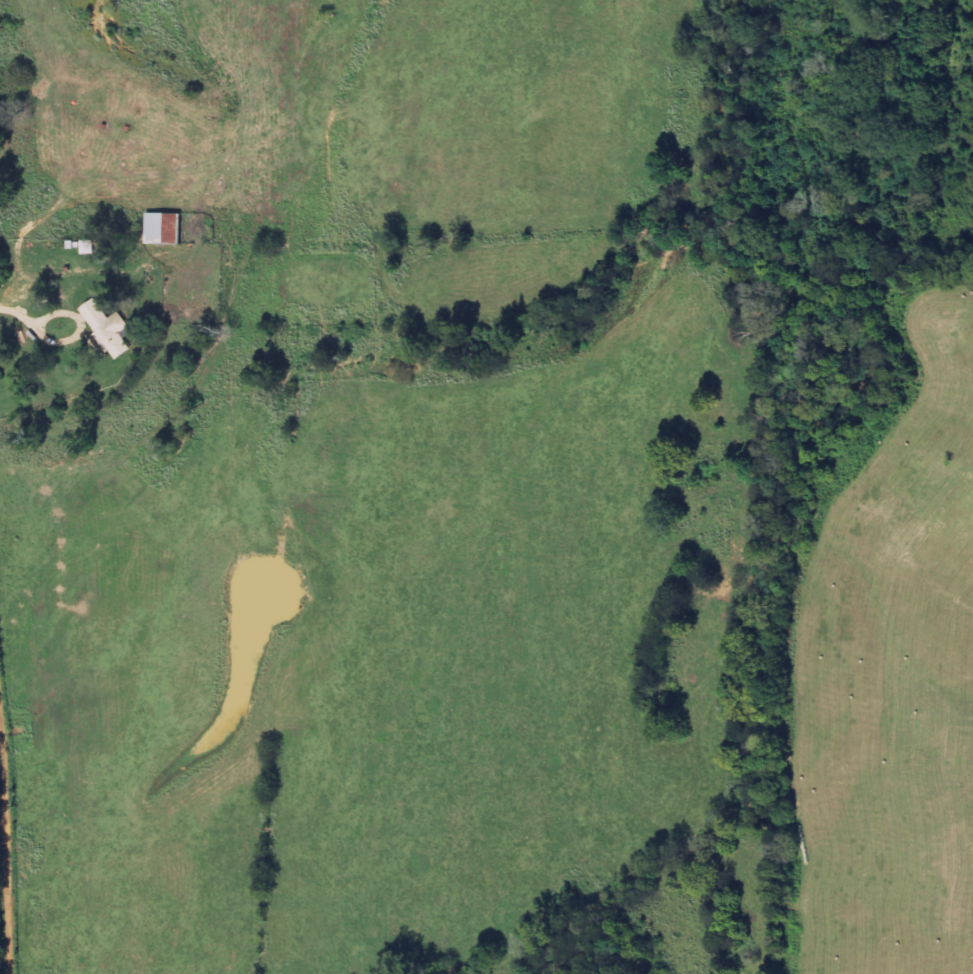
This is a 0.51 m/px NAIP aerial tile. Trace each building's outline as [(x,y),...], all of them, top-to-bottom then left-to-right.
[(182,215),(147,214),(146,244),(181,245),(182,215)] [(110,319),(97,299),(80,310),(115,362),(132,350),(122,334),(131,328),(121,312),(110,319)]
